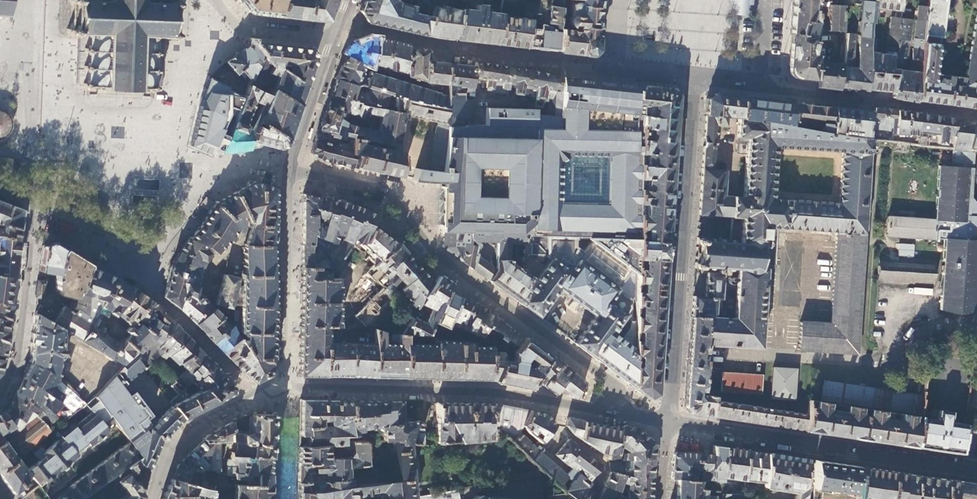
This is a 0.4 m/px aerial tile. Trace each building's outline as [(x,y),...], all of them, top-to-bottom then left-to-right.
[(2,19),(2,16),(9,16),(11,0),(0,0),(0,18),(2,19)] [(68,2),(70,2),(70,4),(71,4),(70,19),(70,28),(69,28),(68,31),(67,30),(66,35),(68,35),(68,36),(70,36),(70,38),(74,38),(75,36),(77,36),(80,36),(80,35),(88,35),(87,49),(83,49),(83,54),(87,54),(87,66),(83,66),(82,71),(87,72),(86,84),(82,84),(82,88),(86,88),(86,96),(89,96),(89,88),(150,90),(149,98),(152,98),(153,90),(156,90),(156,86),(152,86),(153,73),(157,73),(157,68),(153,68),(153,55),(158,55),(158,51),(154,50),(154,38),(162,38),(162,39),(165,39),(165,40),(167,40),(167,41),(172,41),(172,39),(173,39),(173,37),(175,37),(175,33),(174,33),(174,31),(172,31),(173,23),(173,8),(175,8),(175,6),(177,6),(177,2),(175,2),(175,0),(173,0),(68,0),(68,2)] [(285,0),(245,0),(240,5),(250,16),(279,19),(285,0)] [(335,2),(329,0),(285,0),(279,19),(298,21),(325,23),(330,19),(331,15),(335,2)] [(360,12),(362,16),(364,19),(387,6),(388,7),(394,7),(397,5),(397,4),(395,0),(381,0),(360,12)] [(360,10),(360,12),(381,0),(363,0),(360,10)] [(417,0),(404,0),(397,4),(397,5),(394,7),(388,7),(387,6),(364,19),(365,21),(375,23),(398,28),(424,33),(431,8),(434,0),(423,0),(418,3),(417,0)] [(462,1),(460,11),(454,38),(462,39),(485,42),(498,43),(501,16),(500,3),(501,0),(462,0),(462,1)] [(515,0),(501,0),(500,3),(501,16),(513,17),(515,0)] [(562,8),(563,0),(539,0),(539,4),(541,4),(551,6),(562,8)] [(561,14),(560,29),(559,34),(557,51),(590,54),(592,53),(596,50),(598,18),(599,0),(573,0),(573,4),(571,4),(570,14),(561,14)] [(730,3),(735,4),(734,14),(747,15),(747,4),(753,5),(753,0),(730,0),(730,3)] [(791,33),(797,34),(800,22),(816,21),(817,10),(812,10),(812,8),(813,8),(813,4),(812,4),(812,2),(817,2),(817,1),(817,0),(794,0),(792,15),(791,33)] [(901,17),(902,0),(875,0),(875,2),(874,9),(873,16),(878,17),(879,8),(896,10),(896,17),(901,17)] [(923,50),(917,99),(976,107),(976,13),(965,68),(964,77),(935,73),(936,65),(938,46),(938,44),(937,44),(938,37),(941,37),(942,30),(944,13),(946,0),(928,0),(927,6),(926,21),(923,50)] [(513,17),(501,16),(498,43),(508,45),(526,47),(529,28),(532,13),(533,3),(519,5),(517,17),(513,17)] [(539,4),(533,3),(532,13),(539,14),(541,4),(539,4)] [(830,5),(829,29),(842,30),(843,5),(830,5)] [(926,21),(927,6),(918,5),(916,20),(926,21)] [(431,8),(424,33),(436,35),(454,38),(460,11),(440,6),(439,9),(431,8)] [(548,26),(551,27),(560,29),(561,14),(562,8),(551,6),(548,26)] [(860,35),(870,36),(873,16),(874,9),(860,8),(859,20),(857,31),(860,31),(860,35)] [(896,17),(891,16),(888,51),(897,52),(901,17),(896,17)] [(797,78),(816,79),(817,62),(817,55),(814,54),(816,21),(800,22),(797,34),(791,33),(789,53),(788,67),(797,78)] [(529,28),(526,47),(542,49),(557,51),(559,34),(550,33),(551,27),(548,26),(542,24),(541,30),(529,28)] [(843,58),(842,64),(839,89),(849,90),(867,92),(868,89),(870,38),(870,36),(860,35),(857,70),(854,70),(851,66),(853,34),(844,33),(843,58)] [(893,91),(895,69),(891,68),(892,56),(874,52),(876,48),(877,40),(870,38),(868,89),(879,90),(893,91)] [(371,67),(376,39),(368,39),(358,42),(354,43),(351,48),(346,56),(364,63),(371,67)] [(407,77),(410,46),(395,43),(376,39),(371,67),(407,77)] [(264,53),(256,43),(252,43),(248,42),(226,61),(235,74),(241,71),(248,82),(264,53)] [(288,74),(305,86),(315,56),(313,53),(311,49),(283,46),(256,43),(264,53),(274,64),(280,69),(283,64),(294,66),(288,74)] [(426,82),(428,61),(428,51),(419,49),(410,46),(407,77),(426,82)] [(910,71),(895,69),(893,91),(893,98),(904,99),(917,101),(917,99),(923,50),(913,48),(910,71)] [(246,86),(248,86),(262,92),(265,86),(262,85),(269,72),(277,75),(272,89),(298,106),(302,96),(305,86),(288,74),(280,69),(274,64),(264,53),(248,82),(246,86)] [(364,63),(346,56),(343,61),(340,67),(338,74),(336,80),(356,86),(356,85),(367,89),(369,79),(360,76),(364,63)] [(447,85),(448,64),(439,62),(428,61),(426,82),(429,83),(430,78),(435,78),(435,84),(447,85)] [(509,83),(511,68),(502,66),(488,64),(473,62),(473,67),(473,77),(487,79),(486,91),(507,93),(509,83)] [(816,79),(816,85),(826,87),(839,89),(842,64),(817,62),(816,79)] [(473,91),(473,77),(473,67),(459,65),(448,64),(447,85),(447,89),(447,96),(463,96),(463,91),(473,91)] [(560,79),(560,76),(553,76),(547,75),(547,74),(528,71),(511,68),(509,83),(514,84),(513,87),(515,88),(515,93),(520,94),(521,87),(526,88),(532,89),(531,95),(548,98),(549,90),(559,91),(560,79)] [(370,75),(369,79),(367,89),(369,89),(369,90),(388,96),(388,94),(392,95),(446,110),(447,98),(370,75)] [(445,144),(442,172),(415,168),(415,175),(415,179),(443,181),(443,185),(442,185),(441,193),(441,197),(440,226),(441,226),(441,230),(443,231),(469,231),(473,236),(479,241),(497,241),(497,240),(496,236),(496,232),(496,228),(498,228),(502,228),(518,228),(523,224),(528,224),(528,233),(527,233),(522,234),(522,244),(522,254),(543,254),(544,235),(566,235),(594,236),(637,236),(639,155),(639,150),(639,129),(640,111),(640,105),(633,104),(634,86),(634,84),(631,84),(630,86),(621,85),(611,84),(611,82),(608,82),(608,86),(602,85),(596,84),(593,84),(593,80),(590,80),(590,82),(571,80),(571,78),(560,76),(560,79),(559,91),(558,110),(558,113),(557,116),(535,116),(535,109),(516,109),(495,108),(486,108),(486,125),(477,125),(464,124),(464,126),(447,125),(445,144)] [(219,152),(242,99),(229,89),(229,86),(209,77),(204,91),(192,144),(210,151),(215,152),(219,152)] [(356,86),(336,80),(334,87),(331,95),(365,105),(366,102),(384,107),(385,104),(388,96),(369,90),(368,95),(355,91),(356,86)] [(651,86),(635,84),(634,102),(642,103),(641,128),(648,128),(647,139),(673,141),(676,96),(671,88),(651,86)] [(264,93),(262,92),(248,86),(242,99),(219,152),(234,151),(248,149),(250,140),(253,131),(255,126),(257,121),(262,110),(264,105),(269,95),(264,93)] [(294,121),(298,106),(272,89),(271,89),(270,91),(269,95),(264,105),(274,109),(271,114),(262,110),(257,121),(263,125),(287,139),(288,138),(294,121)] [(558,110),(559,91),(549,90),(548,98),(548,112),(558,113),(558,110)] [(707,99),(705,115),(726,117),(739,118),(741,96),(723,94),(713,93),(707,99)] [(365,105),(331,95),(329,100),(327,106),(345,112),(361,118),(362,113),(380,118),(384,107),(366,102),(365,105)] [(388,105),(385,104),(384,107),(380,118),(379,122),(379,129),(382,130),(381,133),(378,143),(387,145),(398,147),(402,119),(408,120),(409,115),(437,122),(433,141),(445,144),(447,125),(447,124),(444,122),(446,113),(446,110),(392,95),(395,111),(387,108),(388,105)] [(463,96),(447,96),(447,98),(446,110),(446,113),(463,115),(463,118),(473,118),(474,101),(463,101),(463,96)] [(764,99),(741,96),(739,118),(754,120),(790,126),(793,102),(764,99)] [(809,104),(793,102),(790,126),(800,128),(801,122),(806,122),(807,124),(815,124),(816,123),(820,123),(819,131),(829,133),(833,106),(809,104)] [(345,112),(327,106),(324,115),(318,130),(350,138),(362,140),(369,142),(369,141),(378,143),(381,133),(360,128),(360,127),(347,125),(347,123),(345,123),(341,120),(345,112)] [(845,108),(833,106),(829,133),(846,136),(865,138),(867,114),(868,111),(845,108)] [(883,109),(875,108),(874,114),(874,125),(892,128),(895,128),(897,111),(883,109)] [(897,111),(895,128),(892,128),(892,133),(916,135),(917,130),(918,113),(908,112),(897,111)] [(4,112),(0,113),(0,135),(8,134),(4,112)] [(463,115),(446,113),(444,122),(447,124),(464,124),(477,125),(477,118),(473,118),(463,118),(463,115)] [(934,115),(918,113),(917,130),(938,132),(937,143),(942,144),(942,141),(942,138),(952,139),(954,123),(955,118),(934,115)] [(715,134),(716,126),(725,127),(726,117),(705,115),(698,214),(730,217),(728,240),(722,239),(720,238),(719,241),(713,240),(713,238),(711,238),(704,238),(704,237),(696,237),(694,268),(700,268),(700,273),(706,273),(704,297),(692,296),(691,306),(690,316),(704,317),(703,344),(705,344),(759,348),(762,292),(772,293),(776,228),(836,232),(835,240),(830,324),(799,321),(797,350),(856,354),(863,241),(870,139),(865,138),(846,136),(829,133),(819,131),(800,128),(790,126),(754,120),(737,119),(736,137),(746,138),(745,142),(741,197),(722,195),(723,170),(713,169),(715,134)] [(938,165),(935,219),(934,239),(943,239),(976,241),(976,203),(971,196),(975,145),(968,144),(971,124),(954,123),(952,139),(952,142),(951,147),(950,166),(938,165)] [(971,123),(971,124),(968,144),(975,145),(976,145),(976,124),(971,123)] [(286,142),(287,139),(263,125),(261,128),(255,126),(253,131),(250,140),(261,143),(268,145),(278,147),(286,142)] [(350,138),(318,130),(316,135),(314,141),(349,148),(350,138)] [(938,132),(917,130),(916,135),(916,137),(918,137),(918,144),(937,146),(937,143),(938,132)] [(892,141),(892,134),(886,133),(886,132),(880,131),(879,140),(892,141)] [(905,136),(892,134),(892,141),(911,143),(911,138),(905,138),(905,136)] [(359,156),(356,167),(378,172),(401,177),(402,173),(403,168),(401,148),(398,147),(387,145),(387,147),(389,148),(389,151),(361,145),(362,140),(350,138),(349,148),(349,154),(359,156)] [(669,191),(673,141),(647,139),(641,139),(641,152),(647,153),(646,163),(640,163),(640,177),(646,177),(646,190),(669,191)] [(261,143),(250,140),(248,149),(260,146),(261,143)] [(349,148),(314,141),(310,154),(327,161),(329,161),(334,162),(356,167),(359,156),(349,154),(349,148)] [(246,185),(234,192),(248,222),(252,222),(247,237),(244,244),(274,245),(274,239),(274,230),(275,203),(275,187),(265,184),(254,181),(246,185)] [(667,229),(669,191),(646,190),(640,189),(639,202),(645,202),(645,214),(639,214),(638,227),(646,227),(667,229)] [(224,197),(215,202),(237,228),(248,222),(234,192),(224,197)] [(303,195),(303,203),(314,204),(314,217),(324,218),(328,201),(320,199),(316,198),(303,195)] [(339,200),(338,203),(334,224),(329,240),(329,242),(333,244),(338,228),(344,230),(352,205),(347,203),(345,202),(339,200)] [(20,228),(22,210),(3,203),(0,201),(0,219),(0,220),(0,224),(20,228)] [(333,202),(328,201),(324,218),(323,225),(320,238),(329,240),(334,224),(338,203),(333,202)] [(200,224),(223,243),(237,228),(215,202),(207,213),(199,223),(200,224)] [(302,221),(302,237),(316,237),(319,240),(320,238),(323,225),(320,225),(320,226),(319,226),(319,228),(313,228),(314,217),(314,204),(303,203),(302,221)] [(357,206),(352,205),(344,230),(340,240),(349,244),(352,239),(365,209),(357,206)] [(370,211),(365,209),(352,239),(362,245),(371,225),(376,214),(370,211)] [(935,219),(887,216),(886,235),(934,239),(935,219)] [(18,240),(19,234),(20,228),(0,224),(0,227),(1,228),(1,231),(0,231),(0,237),(18,240)] [(195,230),(188,238),(203,245),(203,244),(215,252),(223,243),(200,224),(195,230)] [(378,230),(371,225),(362,245),(367,250),(370,245),(373,248),(371,250),(373,252),(372,253),(379,260),(398,244),(378,230)] [(496,271),(489,282),(516,301),(517,301),(523,291),(523,269),(518,269),(508,261),(509,244),(522,244),(522,234),(527,233),(527,226),(519,233),(502,232),(500,233),(499,238),(497,240),(497,241),(496,271)] [(662,305),(667,229),(646,227),(645,239),(638,238),(638,253),(644,253),(643,265),(638,265),(637,275),(636,278),(643,278),(643,290),(636,289),(636,303),(641,304),(662,305)] [(340,240),(344,230),(338,228),(333,244),(337,245),(340,240)] [(469,231),(443,231),(443,248),(472,269),(475,256),(478,246),(476,245),(469,245),(469,231)] [(529,255),(522,255),(522,266),(523,269),(523,291),(517,301),(537,316),(558,289),(594,316),(574,343),(603,365),(633,387),(633,365),(634,353),(634,350),(611,333),(625,315),(624,314),(628,308),(629,299),(616,289),(630,270),(637,275),(638,265),(638,253),(638,238),(586,237),(591,240),(581,253),(579,251),(580,250),(573,246),(574,237),(545,236),(544,256),(549,259),(543,266),(529,255)] [(14,277),(16,278),(18,257),(19,240),(18,240),(0,237),(0,275),(14,277)] [(302,245),(314,245),(319,240),(316,237),(302,237),(302,245)] [(184,243),(178,252),(194,258),(203,245),(188,238),(184,243)] [(943,239),(939,310),(957,313),(976,311),(976,297),(975,290),(974,275),(975,263),(976,263),(976,241),(943,239)] [(340,240),(337,245),(328,262),(325,262),(323,262),(323,268),(329,270),(333,273),(349,244),(340,240)] [(55,243),(52,241),(42,245),(39,271),(55,273),(59,254),(64,249),(55,243)] [(326,248),(329,242),(316,245),(319,254),(326,248)] [(326,248),(319,254),(325,262),(328,262),(337,245),(333,244),(329,242),(326,248)] [(273,277),(274,245),(244,244),(244,271),(241,271),(241,288),(239,288),(239,292),(241,293),(240,304),(273,305),(273,277)] [(345,281),(364,259),(356,254),(358,251),(349,244),(333,273),(345,281)] [(402,248),(398,244),(379,260),(375,264),(370,268),(372,270),(377,266),(381,271),(387,265),(390,269),(407,254),(402,248)] [(898,247),(897,255),(912,256),(913,245),(898,244),(898,247)] [(301,260),(301,267),(317,268),(321,268),(322,262),(319,262),(319,254),(316,245),(314,245),(302,245),(301,260)] [(71,253),(64,249),(59,254),(55,273),(55,288),(58,289),(57,293),(67,296),(73,298),(75,293),(76,294),(78,294),(79,293),(79,292),(88,267),(89,264),(78,257),(71,253)] [(174,259),(172,262),(198,271),(202,261),(194,258),(178,252),(174,259)] [(413,261),(407,254),(390,269),(384,274),(388,279),(385,282),(389,285),(391,287),(394,285),(395,287),(401,281),(406,285),(422,271),(413,261)] [(370,268),(375,264),(367,256),(364,259),(345,281),(343,282),(349,290),(366,273),(370,268)] [(475,256),(472,269),(489,282),(496,271),(475,256)] [(935,263),(935,262),(878,258),(877,259),(878,259),(878,266),(877,266),(876,273),(877,273),(877,281),(876,281),(876,282),(933,286),(933,285),(933,278),(934,278),(935,270),(934,270),(934,263),(935,263)] [(191,290),(193,286),(198,271),(172,262),(171,264),(167,278),(162,296),(176,306),(177,306),(184,286),(191,290)] [(101,273),(88,267),(79,292),(87,296),(90,291),(96,294),(95,297),(104,301),(118,279),(111,276),(101,273)] [(298,375),(324,376),(324,343),(325,343),(326,329),(334,330),(334,327),(337,327),(337,279),(329,279),(329,275),(326,275),(326,273),(317,272),(317,268),(301,267),(300,308),(300,312),(298,360),(298,375)] [(425,275),(422,271),(406,285),(402,289),(412,300),(410,301),(418,306),(421,301),(433,284),(425,275)] [(357,298),(375,281),(366,273),(349,290),(357,298)] [(216,305),(229,308),(230,304),(240,304),(241,293),(239,292),(239,288),(236,287),(237,278),(224,274),(216,305)] [(9,306),(11,292),(14,277),(0,275),(0,303),(9,306)] [(439,276),(433,284),(421,301),(433,307),(426,325),(408,323),(401,334),(405,334),(427,335),(433,322),(447,290),(449,284),(444,280),(441,277),(439,276)] [(125,284),(118,279),(104,301),(99,309),(108,314),(109,313),(113,316),(115,314),(131,288),(125,284)] [(45,282),(38,280),(37,289),(36,297),(41,298),(43,294),(45,282)] [(362,302),(381,284),(377,280),(375,281),(357,298),(362,302)] [(366,306),(385,289),(381,284),(362,302),(366,306)] [(198,300),(200,298),(193,286),(191,290),(184,286),(177,306),(180,309),(184,312),(198,299),(198,300)] [(134,290),(131,288),(115,314),(118,316),(130,325),(129,327),(133,330),(138,323),(134,319),(148,300),(141,295),(134,290)] [(394,296),(387,288),(385,289),(385,295),(390,301),(394,296)] [(357,315),(366,325),(390,301),(385,295),(385,289),(366,306),(357,315)] [(462,298),(447,290),(433,322),(448,328),(462,298)] [(75,293),(73,298),(68,310),(91,323),(93,319),(99,309),(104,301),(95,297),(94,299),(87,296),(79,292),(79,293),(78,294),(76,294),(75,293)] [(73,298),(67,296),(62,306),(68,310),(73,298)] [(194,323),(196,321),(201,316),(210,308),(200,298),(198,300),(198,299),(184,312),(189,317),(194,323)] [(464,331),(477,305),(469,301),(462,298),(448,328),(464,331)] [(152,302),(148,300),(134,319),(138,323),(154,335),(157,331),(153,328),(158,322),(147,318),(150,312),(151,311),(150,310),(155,305),(152,302)] [(9,322),(12,306),(9,306),(0,303),(0,319),(9,322)] [(272,332),(273,305),(240,304),(230,304),(229,308),(229,322),(233,322),(240,323),(240,332),(242,335),(245,335),(245,340),(240,340),(245,348),(251,357),(271,357),(272,332)] [(655,393),(662,305),(641,304),(641,315),(635,315),(635,328),(639,328),(639,339),(635,339),(634,350),(634,353),(638,353),(637,365),(633,365),(633,387),(646,397),(651,395),(655,393)] [(52,323),(56,316),(39,305),(35,313),(52,323)] [(165,314),(155,305),(150,310),(151,311),(150,312),(160,321),(158,322),(153,328),(157,331),(154,335),(149,340),(154,344),(150,350),(144,346),(137,352),(137,354),(143,359),(140,363),(146,369),(154,360),(159,354),(160,355),(164,350),(167,349),(169,346),(168,344),(180,330),(172,321),(165,314)] [(474,334),(487,309),(481,307),(477,305),(464,331),(473,335),(474,334)] [(81,340),(91,323),(68,310),(62,306),(56,316),(52,323),(65,331),(81,340)] [(211,326),(221,318),(210,308),(201,316),(211,326)] [(108,314),(99,309),(93,319),(100,323),(101,323),(108,314)] [(485,333),(494,317),(495,315),(491,312),(487,309),(474,334),(482,338),(485,333)] [(52,323),(35,313),(32,332),(31,332),(31,335),(32,335),(31,339),(31,342),(30,342),(30,344),(31,344),(28,362),(29,363),(55,377),(59,354),(64,355),(67,353),(68,350),(61,348),(65,331),(52,323)] [(211,326),(201,316),(196,321),(201,326),(206,331),(211,326)] [(704,317),(690,316),(689,338),(687,365),(704,367),(705,359),(700,359),(700,353),(705,353),(705,344),(703,344),(704,317)] [(513,351),(523,338),(494,317),(485,333),(492,339),(506,342),(504,347),(513,351)] [(229,327),(227,325),(221,318),(211,326),(206,331),(203,333),(208,337),(213,342),(229,327)] [(8,334),(9,322),(0,319),(0,332),(8,334)] [(96,328),(100,323),(93,319),(91,323),(81,340),(110,355),(118,345),(115,342),(96,328)] [(218,347),(223,352),(238,337),(233,325),(233,322),(229,322),(227,323),(227,325),(229,327),(213,342),(218,347)] [(124,340),(135,350),(137,352),(144,346),(149,340),(154,335),(138,323),(133,330),(129,327),(126,331),(130,335),(124,340)] [(388,377),(405,377),(405,344),(405,334),(401,334),(399,334),(398,344),(383,344),(383,331),(375,329),(375,331),(375,343),(375,377),(388,377)] [(184,333),(180,330),(168,344),(169,346),(167,349),(164,350),(160,355),(165,358),(167,355),(187,337),(184,333)] [(6,350),(8,334),(0,332),(0,348),(6,350)] [(190,341),(187,337),(167,355),(176,362),(179,360),(194,345),(190,341)] [(233,361),(245,348),(240,340),(238,337),(223,352),(228,356),(233,361)] [(118,345),(110,355),(119,361),(122,364),(135,350),(124,340),(123,342),(118,338),(115,342),(118,345)] [(504,347),(502,353),(494,380),(513,383),(530,386),(531,383),(548,356),(532,344),(523,338),(513,351),(504,347)] [(487,379),(488,351),(488,346),(472,346),(472,342),(463,342),(432,341),(432,345),(405,344),(405,377),(443,378),(476,378),(487,379)] [(974,354),(973,356),(976,357),(976,343),(969,342),(968,353),(974,354)] [(349,376),(350,343),(325,343),(324,343),(324,376),(334,376),(349,376)] [(358,376),(375,377),(375,343),(350,343),(349,376),(358,376)] [(199,349),(194,345),(179,360),(187,370),(203,354),(199,349)] [(243,370),(251,357),(245,348),(233,361),(238,365),(243,370)] [(487,379),(494,380),(502,353),(488,351),(487,379)] [(171,430),(183,418),(172,405),(160,416),(157,420),(152,415),(153,414),(134,389),(133,390),(127,382),(141,370),(143,372),(146,369),(140,363),(143,359),(137,354),(94,395),(94,397),(119,428),(126,439),(139,455),(136,457),(140,463),(148,467),(153,458),(161,440),(171,430)] [(208,358),(203,354),(187,370),(188,371),(181,378),(184,381),(188,378),(192,382),(212,362),(208,358)] [(541,384),(556,359),(553,357),(549,354),(548,356),(531,383),(530,386),(534,387),(538,381),(541,384)] [(255,381),(255,382),(263,379),(270,375),(271,371),(271,357),(251,357),(243,370),(248,376),(255,381)] [(556,392),(571,372),(556,359),(541,384),(539,388),(543,389),(545,386),(549,389),(555,393),(556,392)] [(175,381),(154,360),(146,369),(173,397),(178,394),(171,386),(175,381)] [(216,366),(212,362),(192,382),(196,387),(194,388),(194,394),(204,388),(219,373),(222,371),(216,366)] [(55,377),(29,363),(22,380),(36,386),(42,390),(55,401),(61,394),(51,387),(54,380),(55,377)] [(704,367),(687,365),(686,387),(684,407),(690,413),(708,416),(711,400),(711,396),(702,395),(701,395),(699,399),(697,396),(697,391),(702,392),(704,367)] [(794,400),(796,370),(773,369),(771,399),(794,400)] [(574,398),(585,383),(575,375),(571,372),(556,392),(562,393),(571,395),(574,398)] [(219,373),(204,388),(216,402),(225,397),(233,393),(235,389),(227,381),(219,373)] [(761,395),(763,375),(722,373),(720,392),(761,395)] [(59,405),(55,401),(42,390),(36,386),(22,380),(19,385),(17,390),(29,396),(41,403),(52,412),(59,405)] [(918,414),(920,394),(823,380),(820,400),(918,414)] [(204,388),(194,394),(180,400),(178,394),(173,397),(169,401),(172,405),(183,418),(195,412),(216,402),(204,388)] [(29,396),(17,390),(15,393),(14,395),(26,402),(36,408),(46,417),(51,421),(56,416),(52,412),(41,403),(29,396)] [(26,402),(14,395),(13,398),(12,399),(12,400),(31,411),(34,414),(35,416),(41,422),(46,417),(36,408),(26,402)] [(25,470),(37,485),(39,486),(77,456),(80,451),(83,448),(90,445),(109,430),(111,430),(114,431),(119,428),(94,397),(81,407),(88,414),(78,423),(71,415),(56,427),(54,429),(50,432),(49,433),(56,440),(46,448),(39,441),(28,449),(36,460),(29,465),(29,466),(25,470)] [(12,400),(9,405),(7,409),(0,410),(0,413),(12,425),(3,431),(7,438),(15,431),(22,424),(34,414),(31,411),(12,400)] [(350,419),(350,400),(338,400),(314,400),(300,400),(300,405),(299,415),(299,434),(307,433),(307,428),(318,426),(318,420),(329,419),(332,419),(350,419)] [(382,415),(384,401),(368,401),(350,400),(350,419),(350,433),(363,431),(362,426),(378,425),(379,430),(382,430),(382,423),(382,415)] [(807,414),(711,400),(708,416),(724,418),(790,427),(805,430),(807,414)] [(393,401),(384,401),(382,415),(382,423),(382,430),(383,440),(393,439),(398,439),(398,443),(408,442),(418,442),(419,422),(416,421),(400,422),(400,401),(393,401)] [(807,414),(805,430),(832,434),(861,438),(864,415),(859,414),(861,407),(846,405),(845,411),(827,409),(828,403),(816,401),(815,408),(808,407),(807,414)] [(489,432),(490,403),(474,402),(457,402),(436,402),(435,424),(435,441),(457,440),(457,438),(471,438),(471,439),(489,438),(489,432)] [(522,427),(530,411),(506,406),(504,405),(490,403),(489,432),(496,427),(524,455),(532,446),(518,433),(522,427)] [(864,415),(861,438),(889,442),(915,446),(919,423),(914,422),(915,415),(901,413),(900,419),(883,417),(884,411),(869,409),(869,415),(864,415)] [(920,417),(919,423),(915,446),(936,449),(960,453),(964,424),(956,423),(948,421),(949,414),(948,411),(938,410),(936,412),(935,419),(920,417)] [(537,412),(530,411),(522,427),(540,442),(554,424),(544,413),(537,412)] [(0,413),(0,434),(3,431),(12,425),(0,413)] [(236,446),(236,451),(236,453),(269,456),(270,456),(271,443),(272,415),(251,414),(250,433),(244,433),(232,434),(236,446)] [(39,441),(49,433),(50,432),(41,422),(35,416),(23,426),(9,440),(19,456),(28,449),(39,441)] [(580,439),(584,422),(572,419),(558,416),(574,434),(580,439)] [(205,436),(201,439),(204,441),(219,441),(227,442),(228,429),(238,424),(237,419),(231,422),(219,429),(205,436)] [(307,433),(299,434),(299,440),(298,446),(326,444),(331,444),(343,443),(342,435),(350,433),(350,419),(332,419),(329,419),(329,426),(318,426),(307,428),(307,433)] [(616,456),(618,447),(630,431),(604,426),(584,422),(580,439),(599,451),(609,453),(608,458),(616,456)] [(638,446),(651,441),(640,432),(633,427),(630,431),(618,447),(625,453),(638,449),(638,446)] [(15,459),(0,437),(0,472),(15,459)] [(125,466),(136,457),(139,455),(126,439),(124,441),(126,444),(62,492),(67,498),(93,498),(95,498),(111,487),(110,486),(119,479),(115,474),(125,466)] [(195,446),(186,455),(199,468),(199,470),(203,470),(219,470),(219,441),(204,441),(201,439),(195,446)] [(393,439),(395,471),(377,473),(377,478),(382,478),(382,483),(375,484),(354,486),(355,496),(377,494),(377,498),(402,498),(413,497),(408,442),(398,443),(398,439),(393,439)] [(563,490),(576,498),(589,498),(591,496),(593,494),(585,488),(589,483),(587,481),(600,466),(567,439),(554,454),(570,468),(565,475),(540,454),(532,446),(524,455),(539,469),(544,473),(559,486),(566,477),(571,480),(563,490)] [(326,444),(298,446),(298,456),(298,464),(309,463),(323,462),(329,462),(329,458),(345,458),(346,468),(347,467),(366,464),(364,442),(361,441),(343,443),(331,444),(331,448),(326,448),(326,444)] [(632,460),(653,460),(653,452),(653,444),(651,441),(638,446),(638,449),(625,453),(625,460),(632,460)] [(705,453),(697,452),(696,470),(700,470),(699,480),(705,480),(705,479),(712,479),(712,481),(721,482),(721,477),(722,477),(724,446),(718,445),(712,444),(712,453),(705,453)] [(734,447),(724,446),(722,477),(742,480),(744,449),(734,447)] [(753,450),(744,449),(742,480),(742,485),(746,486),(746,480),(760,481),(759,485),(758,484),(758,491),(763,491),(764,486),(764,481),(763,481),(765,452),(753,450)] [(250,472),(269,472),(269,464),(269,456),(236,453),(236,451),(225,451),(226,475),(234,475),(234,484),(241,484),(241,482),(239,482),(239,478),(247,478),(249,478),(250,472)] [(671,479),(676,479),(695,480),(695,470),(696,470),(697,452),(686,452),(676,451),(673,454),(671,479)] [(765,452),(763,481),(764,481),(764,486),(796,491),(794,498),(802,498),(804,458),(781,455),(769,453),(765,452)] [(176,464),(170,479),(199,486),(202,474),(203,470),(199,470),(199,468),(186,455),(176,464)] [(133,469),(140,463),(136,457),(125,466),(129,472),(133,469)] [(309,463),(298,464),(298,473),(297,481),(352,477),(351,471),(347,471),(347,467),(346,468),(345,458),(329,458),(329,462),(323,462),(322,468),(323,468),(323,472),(309,472),(309,463)] [(0,472),(0,475),(6,484),(13,494),(27,482),(21,473),(25,470),(16,459),(15,459),(0,472)] [(629,477),(652,478),(652,469),(653,460),(632,460),(631,470),(629,473),(625,473),(624,476),(625,477),(629,477)] [(858,466),(847,465),(814,460),(813,487),(820,488),(818,498),(822,498),(855,498),(858,466)] [(147,470),(148,467),(140,463),(133,469),(141,481),(147,481),(147,477),(149,471),(147,470)] [(904,473),(876,469),(858,466),(855,498),(900,498),(904,473)] [(147,489),(147,481),(141,481),(133,469),(129,472),(127,473),(143,495),(147,489)] [(544,473),(539,469),(495,480),(494,497),(476,496),(473,498),(542,498),(544,473)] [(247,484),(268,484),(269,478),(269,472),(250,472),(249,478),(247,478),(247,484)] [(639,498),(651,498),(652,488),(652,478),(629,477),(628,478),(625,478),(625,477),(624,476),(609,472),(609,473),(603,487),(617,493),(617,492),(621,483),(628,484),(628,498),(629,498),(639,498)] [(143,495),(127,473),(119,479),(110,486),(111,487),(95,498),(96,498),(121,498),(115,490),(120,486),(127,495),(125,498),(124,498),(141,498),(143,495)] [(956,480),(927,476),(904,473),(900,498),(951,498),(956,480)] [(217,478),(202,474),(199,486),(209,488),(215,484),(224,484),(226,484),(226,478),(217,476),(217,478)] [(352,477),(297,481),(297,486),(297,491),(354,486),(375,484),(374,474),(370,474),(370,475),(352,477)] [(170,479),(161,498),(198,498),(198,494),(210,495),(210,488),(209,488),(199,486),(170,479)] [(710,496),(702,495),(703,488),(698,488),(698,480),(695,480),(676,479),(675,490),(674,498),(710,498),(710,496)] [(956,480),(951,498),(976,498),(976,483),(956,480)] [(217,493),(219,491),(224,491),(224,484),(215,484),(209,488),(210,488),(210,495),(210,498),(217,498),(217,493)] [(268,484),(247,484),(241,484),(234,484),(233,484),(233,496),(231,496),(231,498),(233,498),(268,498),(268,484)] [(19,498),(46,498),(48,498),(39,486),(37,485),(19,498)] [(297,491),(297,498),(318,498),(317,498),(326,497),(326,498),(355,498),(355,496),(354,486),(297,491)] [(629,498),(628,498),(617,492),(617,493),(603,487),(600,493),(596,490),(593,494),(591,496),(595,498),(612,498),(613,497),(617,498),(639,498),(629,498)] [(413,497),(402,498),(457,498),(455,490),(413,497)] [(547,498),(576,498),(563,490),(561,493),(547,496),(547,498)]
